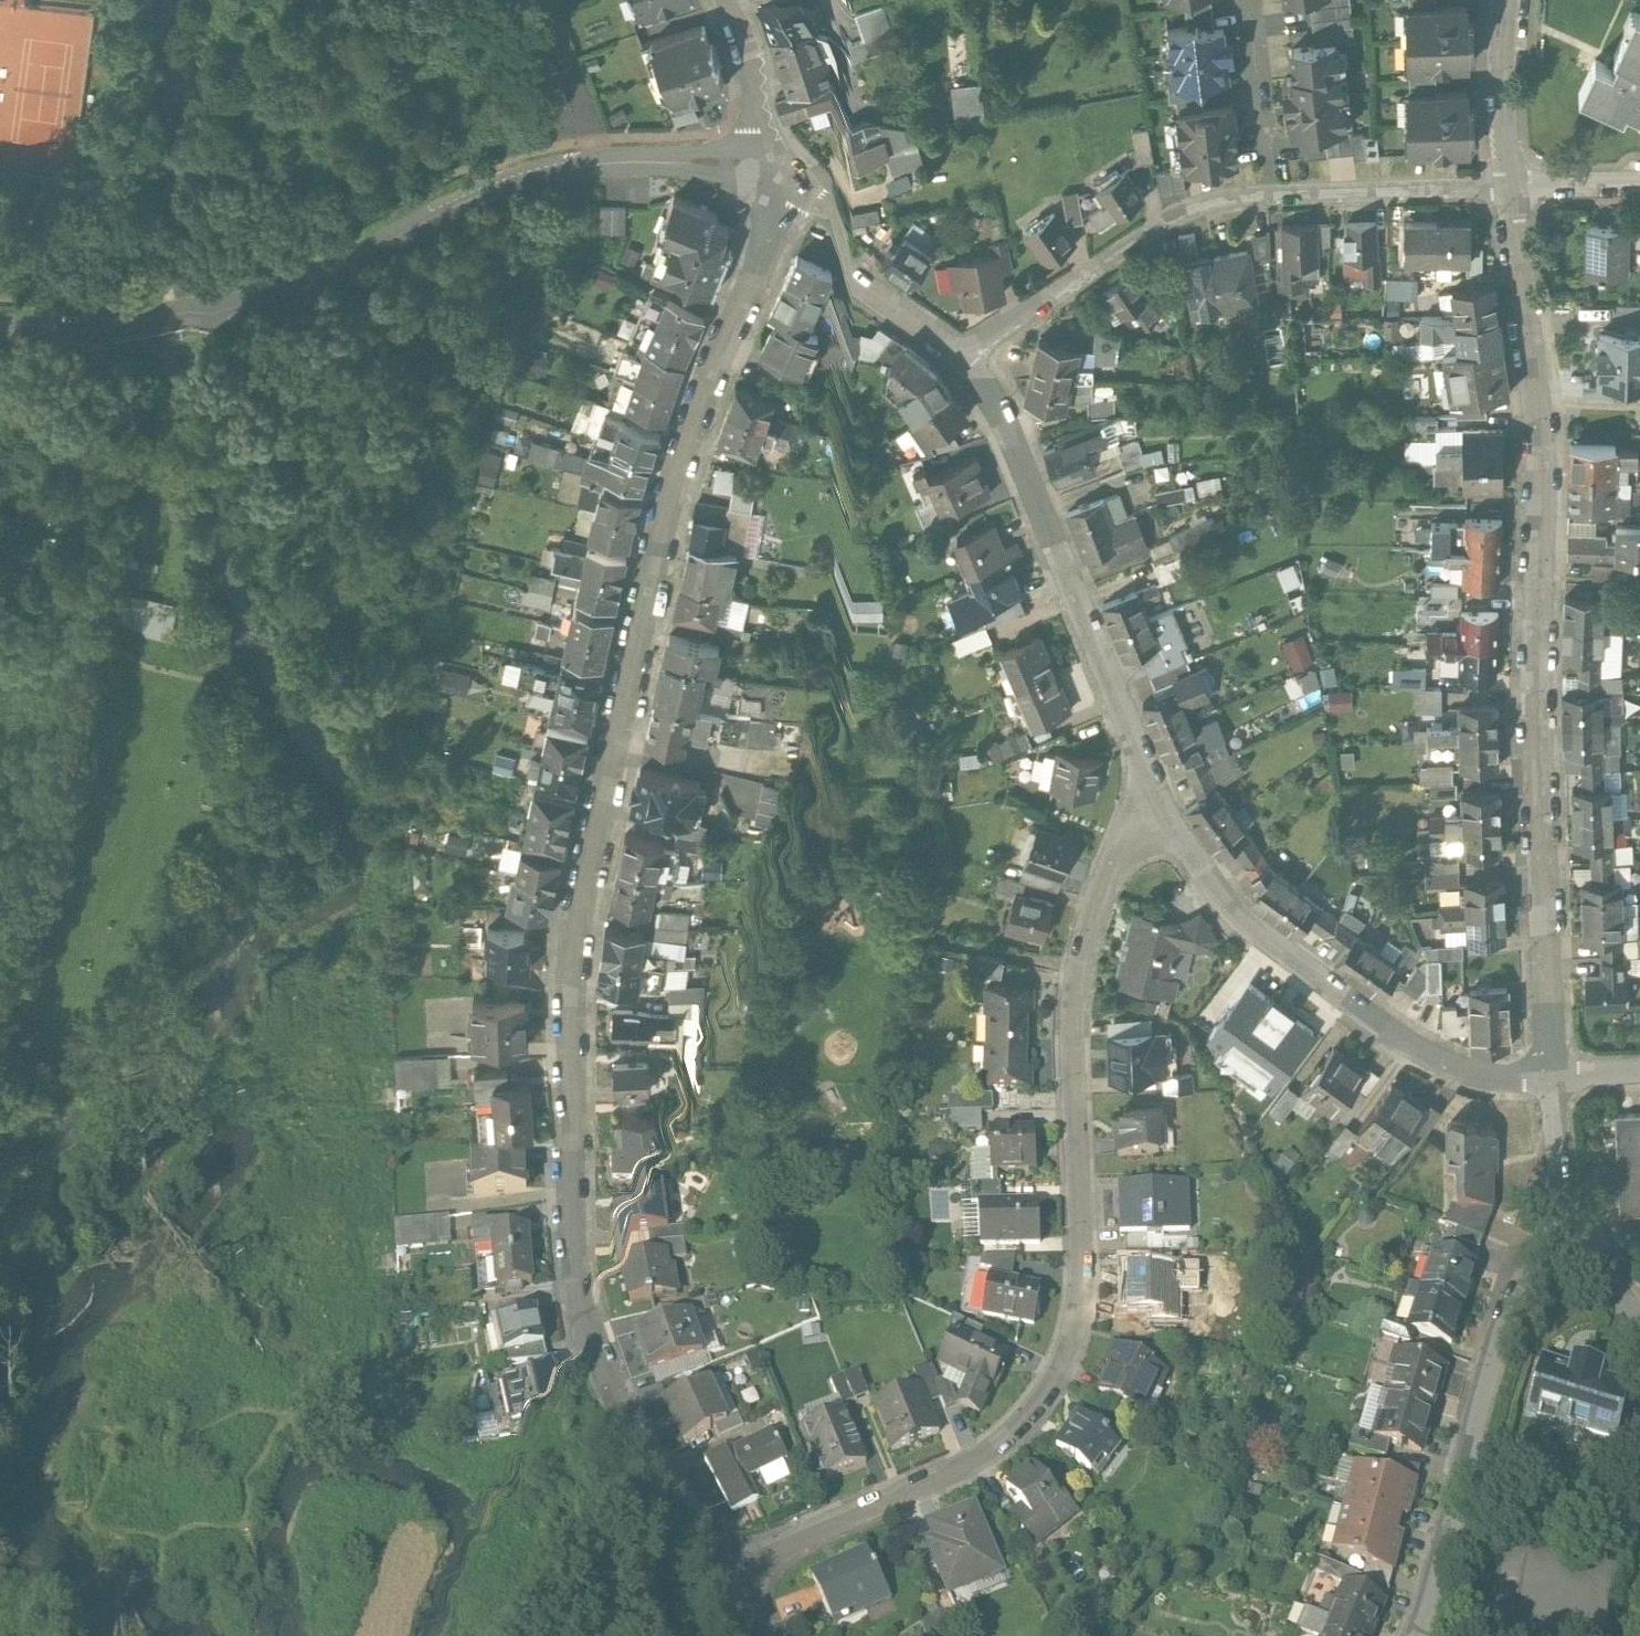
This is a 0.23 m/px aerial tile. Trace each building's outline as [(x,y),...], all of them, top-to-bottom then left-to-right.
[(615,15),(657,0),(610,0),(615,15)] [(671,0),(657,0),(615,15),(636,73),(690,54),(683,36),(685,35),(678,13),(676,14),(671,0)] [(739,4),(742,3),(750,24),(767,18),(765,14),(784,8),(781,0),(738,0),(739,4)] [(1185,9),(1212,5),(1211,0),(1184,0),(1185,9)] [(1310,20),(1350,16),(1348,0),(1308,0),(1310,20)] [(1410,10),(1434,9),(1434,0),(1409,0),(1410,10)] [(1212,5),(1185,9),(1187,28),(1206,25),(1207,29),(1214,28),(1212,5)] [(1411,44),(1412,69),(1435,68),(1469,67),(1469,51),(1473,51),(1473,39),(1474,39),(1474,26),(1468,26),(1468,8),(1434,9),(1410,10),(1411,29),(1408,29),(1408,44),(1411,44)] [(851,10),(854,102),(860,101),(858,55),(890,54),(889,9),(851,10)] [(1634,14),(1614,57),(1617,58),(1612,70),(1595,62),(1579,96),(1622,116),(1625,110),(1639,116),(1639,17),(1634,14)] [(1350,16),(1310,20),(1313,44),(1335,42),(1353,40),(1350,16)] [(1174,84),(1194,82),(1198,81),(1202,85),(1206,80),(1230,78),(1227,59),(1231,59),(1230,45),(1226,45),(1224,27),(1214,28),(1207,29),(1206,25),(1187,28),(1168,30),(1174,81),(1174,84)] [(797,37),(755,51),(769,93),(811,78),(797,37)] [(1335,42),(1313,44),(1290,46),(1291,57),(1289,57),(1291,75),(1283,75),(1284,88),(1281,89),(1283,105),(1286,105),(1289,136),(1300,135),(1326,132),(1344,130),(1335,42)] [(1410,69),(1410,82),(1436,82),(1435,68),(1412,69),(1410,69)] [(788,148),(829,135),(821,111),(835,106),(824,74),(811,78),(769,93),(788,148)] [(700,81),(646,101),(667,160),(687,153),(721,140),(715,122),(716,122),(708,99),(707,100),(700,81)] [(1167,82),(1169,100),(1176,99),(1196,97),(1194,82),(1174,84),(1174,81),(1167,82)] [(983,82),(954,83),(956,127),(985,126),(983,82)] [(1410,95),(1411,95),(1436,94),(1436,82),(1410,82),(1410,95)] [(1436,94),(1411,95),(1412,115),(1409,115),(1409,130),(1412,130),(1413,155),(1470,154),(1470,137),(1474,137),(1473,111),(1469,111),(1469,94),(1436,94)] [(1196,97),(1176,99),(1178,113),(1204,110),(1203,96),(1196,97)] [(1204,110),(1178,113),(1185,167),(1204,164),(1204,168),(1226,165),(1226,162),(1236,161),(1233,143),(1237,142),(1232,106),(1204,110)] [(878,126),(864,124),(829,135),(788,148),(773,152),(780,174),(849,152),(857,170),(871,163),(887,157),(878,126)] [(1149,127),(1136,129),(1140,160),(1154,158),(1149,127)] [(1326,132),(1328,157),(1353,154),(1351,136),(1351,129),(1344,130),(1326,132)] [(1326,132),(1300,135),(1302,160),(1328,157),(1326,132)] [(1365,135),(1367,159),(1367,162),(1380,161),(1377,134),(1365,135)] [(1351,136),(1353,154),(1354,160),(1367,159),(1365,135),(1364,135),(1351,136)] [(896,144),(889,146),(897,169),(909,165),(905,153),(899,155),(896,144)] [(1117,169),(1099,181),(1102,186),(1097,189),(1117,218),(1144,200),(1125,171),(1120,174),(1117,169)] [(1182,169),(1157,173),(1161,196),(1186,192),(1182,169)] [(1080,188),(1065,190),(1070,223),(1086,221),(1080,188)] [(878,213),(849,219),(851,230),(880,225),(878,213)] [(1053,214),(1026,231),(1047,263),(1073,246),(1053,214)] [(916,222),(910,232),(919,239),(926,229),(916,222)] [(1347,277),(1350,277),(1365,277),(1366,285),(1379,285),(1378,258),(1374,258),(1374,224),(1346,225),(1346,236),(1342,236),(1342,245),(1342,272),(1343,274),(1345,276),(1347,277)] [(1437,225),(1405,225),(1405,261),(1436,261),(1437,225)] [(1437,225),(1436,261),(1467,261),(1467,225),(1437,225)] [(1283,226),(1284,266),(1294,266),(1316,265),(1316,226),(1283,226)] [(1626,232),(1626,228),(1586,228),(1585,278),(1626,278),(1626,253),(1639,253),(1639,233),(1626,232)] [(1270,260),(1269,233),(1254,236),(1258,262),(1270,260)] [(1196,235),(1180,239),(1185,264),(1201,261),(1196,235)] [(893,253),(883,266),(912,287),(931,259),(903,238),(899,244),(892,239),(886,248),(893,253)] [(989,244),(992,257),(993,258),(997,258),(1000,274),(1013,271),(1007,240),(989,244)] [(1248,252),(1214,259),(1224,311),(1243,307),(1246,322),(1262,319),(1248,252)] [(992,257),(957,264),(963,291),(966,306),(1001,299),(996,275),(1000,274),(997,258),(993,258),(992,257)] [(671,304),(659,333),(678,341),(711,353),(736,291),(712,282),(714,276),(670,259),(662,280),(668,282),(661,300),(671,304)] [(1214,259),(1201,261),(1185,264),(1195,316),(1224,311),(1214,259)] [(957,264),(956,262),(946,264),(952,293),(963,291),(957,264)] [(1295,275),(1294,266),(1284,266),(1284,291),(1301,291),(1300,274),(1295,275)] [(594,272),(594,297),(621,298),(622,273),(594,272)] [(1133,274),(1104,293),(1121,320),(1138,309),(1150,301),(1133,274)] [(1390,294),(1405,295),(1405,281),(1391,280),(1390,294)] [(1493,288),(1451,290),(1456,319),(1456,326),(1498,319),(1493,288)] [(1150,301),(1138,309),(1149,325),(1161,317),(1150,301)] [(1243,307),(1224,311),(1227,326),(1246,322),(1243,307)] [(794,314),(783,338),(820,348),(822,349),(830,331),(794,314)] [(1456,326),(1456,319),(1424,318),(1423,338),(1441,339),(1441,337),(1456,337),(1454,326),(1456,326)] [(1498,319),(1456,326),(1454,326),(1456,337),(1458,353),(1502,346),(1498,319)] [(647,343),(652,331),(641,326),(636,339),(647,343)] [(678,341),(659,333),(652,331),(647,343),(673,353),(678,341)] [(1598,388),(1617,389),(1619,393),(1633,394),(1638,389),(1639,389),(1639,336),(1599,335),(1598,388)] [(777,375),(803,387),(820,348),(783,338),(768,370),(777,375)] [(843,338),(839,353),(856,357),(860,342),(843,338)] [(1040,341),(1032,371),(1073,381),(1080,351),(1040,341)] [(1502,346),(1458,353),(1447,355),(1454,404),(1482,400),(1510,396),(1502,346)] [(887,378),(903,392),(899,395),(906,408),(915,420),(951,397),(936,375),(905,347),(893,368),(891,368),(887,378)] [(1241,352),(1231,353),(1236,379),(1245,377),(1241,352)] [(1236,379),(1231,353),(1222,355),(1226,380),(1236,379)] [(663,364),(653,388),(689,405),(701,381),(663,364)] [(1109,370),(1092,371),(1092,392),(1110,392),(1109,370)] [(1073,381),(1032,371),(1025,402),(1065,412),(1073,381)] [(797,430),(815,393),(803,387),(777,375),(759,412),(797,430)] [(689,405),(653,388),(636,382),(625,406),(642,412),(679,428),(689,405)] [(951,397),(915,420),(923,432),(930,443),(965,420),(951,397)] [(1482,418),(1482,400),(1454,404),(1457,418),(1482,418)] [(906,408),(886,422),(885,428),(890,437),(915,420),(906,408)] [(679,428),(642,412),(638,425),(616,418),(609,438),(631,445),(669,458),(679,428)] [(1436,419),(1409,418),(1409,442),(1436,442),(1436,419)] [(890,437),(896,444),(903,446),(923,432),(915,420),(890,437)] [(1080,432),(1087,449),(1114,439),(1107,422),(1080,432)] [(1044,453),(1057,485),(1095,471),(1087,449),(1080,432),(1057,441),(1059,447),(1044,453)] [(1502,432),(1462,432),(1463,458),(1463,463),(1502,463),(1502,432)] [(669,458),(631,445),(626,459),(622,458),(620,462),(625,463),(623,470),(660,483),(669,458)] [(762,485),(764,478),(771,459),(733,446),(724,472),(762,485)] [(1613,480),(1614,470),(1615,449),(1570,447),(1569,478),(1613,480)] [(1436,463),(1463,463),(1463,458),(1453,458),(1453,451),(1436,451),(1436,456),(1428,456),(1428,464),(1436,463)] [(1141,454),(1121,462),(1125,473),(1145,465),(1141,454)] [(926,470),(914,475),(918,486),(922,484),(924,489),(931,487),(936,499),(917,507),(923,523),(949,513),(989,496),(974,460),(929,478),(926,470)] [(1463,468),(1463,463),(1436,463),(1436,475),(1453,475),(1454,468),(1463,468)] [(1463,463),(1463,468),(1463,494),(1502,494),(1502,463),(1463,463)] [(1639,480),(1639,464),(1629,463),(1629,470),(1614,470),(1613,480),(1639,480)] [(621,475),(591,465),(585,483),(592,485),(593,481),(598,483),(600,478),(611,482),(613,476),(620,478),(621,475)] [(760,491),(762,485),(724,472),(714,501),(752,514),(760,491)] [(655,497),(611,482),(600,478),(598,483),(595,494),(612,500),(609,510),(647,522),(655,497)] [(1613,489),(1613,480),(1569,478),(1568,510),(1612,512),(1613,489)] [(1613,480),(1613,489),(1626,489),(1626,497),(1639,497),(1639,480),(1613,480)] [(760,491),(765,493),(766,499),(787,507),(792,494),(762,485),(760,491)] [(1076,538),(1112,524),(1104,501),(1068,515),(1076,538)] [(647,522),(609,510),(600,538),(638,550),(647,522)] [(949,513),(923,523),(929,536),(954,525),(949,513)] [(1149,551),(1134,514),(1112,524),(1076,538),(1086,563),(1107,554),(1112,567),(1149,551)] [(1212,518),(1170,536),(1176,550),(1218,533),(1212,518)] [(1431,523),(1430,551),(1464,552),(1500,553),(1501,520),(1465,519),(1465,524),(1431,523)] [(584,523),(579,539),(589,542),(594,527),(584,523)] [(711,548),(729,552),(734,530),(716,526),(711,548)] [(992,528),(958,542),(972,576),(1006,562),(1002,552),(992,528)] [(1617,547),(1617,561),(1639,562),(1639,528),(1618,528),(1617,547)] [(157,539),(132,536),(130,559),(123,558),(121,575),(128,575),(127,577),(158,581),(160,561),(155,560),(157,539)] [(1607,541),(1567,540),(1568,560),(1617,561),(1617,547),(1607,546),(1607,541)] [(1015,546),(1002,552),(1006,562),(1019,557),(1015,546)] [(635,560),(597,551),(591,578),(630,585),(635,560)] [(1463,564),(1464,552),(1430,551),(1430,563),(1463,564)] [(1464,552),(1463,564),(1463,585),(1466,586),(1466,593),(1482,594),(1482,586),(1499,586),(1500,553),(1464,552)] [(1172,556),(1159,558),(1162,580),(1176,578),(1172,556)] [(1019,557),(1006,562),(1011,574),(1024,569),(1019,557)] [(1011,574),(1006,562),(972,576),(987,612),(1021,597),(1011,574)] [(693,565),(686,607),(716,612),(734,614),(741,615),(747,573),(693,565)] [(1592,568),(1590,582),(1619,584),(1620,570),(1592,568)] [(630,585),(591,578),(585,604),(624,612),(630,585)] [(1137,593),(1141,604),(1160,597),(1156,585),(1137,593)] [(1575,592),(1574,600),(1592,601),(1592,594),(1575,592)] [(1103,606),(1114,633),(1148,620),(1141,604),(1137,593),(1103,606)] [(1574,600),(1564,599),(1562,629),(1601,631),(1602,618),(1603,601),(1592,601),(1574,600)] [(1465,611),(1461,611),(1461,634),(1460,644),(1496,645),(1497,612),(1482,612),(1482,605),(1466,604),(1465,611)] [(677,646),(717,655),(724,656),(734,614),(716,612),(686,607),(677,646)] [(622,621),(582,613),(580,621),(577,638),(617,646),(622,621)] [(577,638),(580,621),(560,617),(556,634),(577,638)] [(1622,619),(1602,618),(1601,631),(1621,632),(1622,619)] [(1125,660),(1141,653),(1158,646),(1148,620),(1114,633),(1125,660)] [(985,628),(960,638),(966,651),(990,642),(985,628)] [(1600,661),(1601,631),(1562,629),(1561,659),(1598,660),(1600,661)] [(1286,638),(1293,668),(1314,663),(1306,633),(1286,638)] [(1427,643),(1460,644),(1461,634),(1427,633),(1427,643)] [(617,646),(577,638),(571,663),(611,671),(617,646)] [(1005,653),(1020,688),(1054,675),(1039,639),(1005,653)] [(1460,644),(1427,643),(1426,654),(1460,655),(1460,644)] [(1460,644),(1460,655),(1459,676),(1463,676),(1463,683),(1479,683),(1479,677),(1495,677),(1496,645),(1460,644)] [(711,684),(717,655),(677,646),(670,675),(711,684)] [(1150,676),(1168,669),(1158,646),(1141,653),(1150,676)] [(745,661),(730,658),(727,674),(741,677),(745,661)] [(1598,660),(1561,659),(1560,677),(1598,678),(1598,660)] [(1155,689),(1173,682),(1173,681),(1191,674),(1186,662),(1168,669),(1150,676),(1155,689)] [(1183,705),(1188,703),(1193,706),(1199,703),(1202,698),(1208,695),(1198,671),(1191,674),(1173,681),(1173,682),(1177,691),(1143,705),(1154,731),(1187,717),(1188,717),(1183,705)] [(609,681),(570,673),(564,698),(603,706),(609,681)] [(1054,675),(1020,688),(1035,725),(1069,711),(1054,675)] [(1598,678),(1560,677),(1561,694),(1599,693),(1598,678)] [(716,683),(714,695),(736,699),(739,688),(716,683)] [(553,690),(547,689),(546,694),(545,700),(550,701),(553,690)] [(545,700),(546,694),(532,691),(529,705),(543,708),(545,700)] [(1599,693),(1561,694),(1562,725),(1600,723),(1599,712),(1599,693)] [(660,723),(703,733),(709,734),(715,708),(666,697),(660,723)] [(603,706),(564,698),(559,723),(598,732),(603,706)] [(1494,706),(1458,708),(1459,726),(1459,738),(1496,736),(1494,706)] [(1599,712),(1600,723),(1616,723),(1616,711),(1599,712)] [(1180,751),(1198,744),(1192,728),(1187,717),(1154,731),(1165,758),(1180,751)] [(551,759),(553,751),(540,748),(539,749),(534,748),(539,724),(529,721),(525,741),(519,740),(516,751),(533,755),(532,761),(537,762),(538,756),(551,759)] [(660,723),(651,764),(694,774),(700,747),(703,733),(660,723)] [(1198,744),(1208,765),(1219,759),(1204,723),(1192,728),(1198,744)] [(1600,723),(1562,725),(1563,754),(1581,753),(1600,752),(1601,752),(1600,734),(1600,723)] [(1616,723),(1600,723),(1600,734),(1617,733),(1616,723)] [(1459,738),(1459,726),(1425,727),(1426,739),(1459,738)] [(557,733),(553,751),(551,759),(591,767),(596,742),(557,733)] [(708,755),(734,760),(734,777),(756,777),(757,763),(744,763),(747,740),(729,738),(709,734),(703,733),(700,747),(710,749),(708,755)] [(1025,733),(998,744),(1004,758),(1031,747),(1025,733)] [(1496,736),(1459,738),(1460,742),(1451,742),(1452,758),(1460,758),(1461,767),(1497,766),(1496,736)] [(1180,751),(1200,798),(1217,787),(1208,765),(1198,744),(1180,751)] [(1100,760),(1058,752),(1051,788),(1093,796),(1100,760)] [(1600,771),(1600,752),(1581,753),(1581,772),(1600,771)] [(591,767),(551,759),(546,785),(585,793),(591,767)] [(651,764),(641,807),(681,816),(685,795),(713,802),(719,779),(694,774),(651,764)] [(1420,767),(1420,783),(1429,783),(1452,781),(1452,765),(1420,767)] [(1600,771),(1581,772),(1582,789),(1601,789),(1600,771)] [(745,786),(745,781),(719,779),(713,802),(712,805),(739,810),(771,811),(772,787),(745,786)] [(1452,781),(1429,783),(1430,795),(1456,794),(1455,781),(1452,781)] [(1185,807),(1203,831),(1232,811),(1217,787),(1200,798),(1185,807)] [(1611,788),(1601,789),(1582,789),(1573,789),(1573,819),(1612,818),(1611,807),(1611,788)] [(1498,792),(1462,793),(1463,814),(1463,825),(1500,823),(1498,792)] [(582,803),(543,794),(538,819),(577,828),(582,803)] [(1611,807),(1612,818),(1626,818),(1626,807),(1611,807)] [(528,811),(521,810),(518,821),(526,823),(528,811)] [(1219,855),(1233,845),(1249,834),(1232,811),(1203,831),(1219,855)] [(1463,825),(1463,814),(1429,816),(1429,826),(1463,825)] [(1612,818),(1573,819),(1575,850),(1591,849),(1611,848),(1613,848),(1612,818)] [(577,828),(538,819),(531,849),(571,858),(577,828)] [(1463,825),(1464,834),(1465,854),(1501,853),(1500,823),(1463,825)] [(1464,834),(1463,825),(1429,826),(1430,835),(1464,834)] [(1037,827),(1024,862),(1063,877),(1076,841),(1037,827)] [(1260,885),(1273,869),(1249,834),(1233,845),(1260,885)] [(632,849),(627,848),(623,864),(629,865),(626,878),(669,887),(688,891),(688,888),(696,850),(635,837),(632,849)] [(1611,848),(1591,849),(1591,868),(1611,867),(1611,848)] [(1424,855),(1425,870),(1458,869),(1457,853),(1424,855)] [(525,876),(524,884),(563,893),(568,868),(529,860),(525,876)] [(1612,883),(1611,867),(1591,868),(1592,884),(1612,883)] [(1250,898),(1273,916),(1295,887),(1273,869),(1260,885),(1250,898)] [(1458,869),(1425,870),(1425,885),(1458,883),(1458,869)] [(525,876),(516,874),(512,876),(503,874),(504,873),(497,871),(495,878),(506,881),(512,882),(524,884),(525,876)] [(1022,894),(1026,881),(999,874),(995,888),(1014,893),(1015,892),(1022,894)] [(1501,880),(1463,882),(1465,903),(1465,914),(1503,912),(1501,880)] [(1620,883),(1612,883),(1592,884),(1583,884),(1583,915),(1621,914),(1620,883)] [(563,893),(524,884),(518,910),(558,918),(563,893)] [(687,903),(702,902),(704,892),(688,888),(688,891),(669,887),(666,898),(674,900),(687,903)] [(1296,934),(1307,920),(1319,905),(1295,887),(1273,916),(1296,934)] [(1015,892),(1014,893),(1005,926),(1044,937),(1053,902),(1022,894),(1015,892)] [(696,905),(687,903),(674,900),(671,913),(694,918),(696,905)] [(613,937),(653,946),(668,949),(675,919),(659,916),(660,911),(621,902),(613,937)] [(1465,914),(1465,903),(1437,904),(1438,915),(1465,914)] [(1307,920),(1325,933),(1337,918),(1319,905),(1307,920)] [(1184,925),(1180,924),(1137,912),(1118,981),(1173,996),(1177,979),(1172,977),(1181,945),(1179,944),(1184,925)] [(1201,912),(1180,924),(1184,925),(1179,944),(1181,945),(1198,949),(1211,947),(1216,938),(1201,912)] [(1465,914),(1466,923),(1467,943),(1505,941),(1503,912),(1465,914)] [(1465,914),(1438,915),(1438,925),(1466,923),(1465,914)] [(1621,914),(1583,915),(1585,944),(1600,944),(1619,943),(1622,943),(1621,914)] [(1325,933),(1344,947),(1355,932),(1337,918),(1325,933)] [(556,928),(517,919),(511,944),(550,953),(556,928)] [(1333,962),(1357,979),(1379,949),(1355,932),(1344,947),(1333,962)] [(499,936),(494,934),(491,946),(497,947),(499,936)] [(613,937),(606,972),(645,980),(653,946),(613,937)] [(680,938),(678,951),(699,950),(702,937),(680,938)] [(1619,943),(1600,944),(1601,962),(1621,961),(1619,943)] [(550,953),(511,944),(504,974),(544,983),(550,953)] [(1393,960),(1402,967),(1413,952),(1403,945),(1393,960)] [(1427,946),(1427,959),(1439,958),(1462,957),(1462,945),(1427,946)] [(1379,949),(1357,979),(1380,996),(1402,967),(1393,960),(1379,949)] [(678,951),(675,964),(697,962),(699,950),(678,951)] [(1425,985),(1425,989),(1441,994),(1439,958),(1427,959),(1424,959),(1425,973),(1425,985)] [(1621,961),(1601,962),(1601,970),(1621,968),(1621,961)] [(1416,997),(1425,985),(1425,973),(1416,967),(1401,987),(1416,997)] [(1621,968),(1601,970),(1602,979),(1622,978),(1621,968)] [(1623,1009),(1622,978),(1602,979),(1586,980),(1587,1011),(1623,1009)] [(1270,996),(1249,981),(1209,1034),(1224,1046),(1221,1049),(1269,1085),(1313,1030),(1291,1013),(1292,1011),(1271,995),(1270,996)] [(997,1003),(997,1038),(1024,1038),(1025,1004),(1031,1004),(1031,985),(989,984),(988,1003),(997,1003)] [(1471,1012),(1471,1022),(1508,1021),(1507,990),(1470,991),(1471,1012)] [(596,1027),(636,1033),(637,1026),(639,1003),(601,997),(596,1027)] [(522,1004),(482,1003),(481,1021),(484,1021),(484,1040),(489,1041),(521,1041),(522,1004)] [(1442,1006),(1443,1018),(1456,1022),(1471,1022),(1471,1012),(1455,1013),(1455,1006),(1442,1006)] [(1456,1022),(1443,1018),(1443,1033),(1472,1032),(1471,1022),(1456,1022)] [(1508,1021),(1471,1022),(1472,1032),(1472,1052),(1509,1051),(1508,1021)] [(647,1022),(642,1027),(637,1026),(636,1033),(660,1036),(671,1035),(672,1030),(662,1028),(663,1024),(647,1022)] [(657,1058),(660,1036),(636,1033),(596,1027),(593,1054),(632,1059),(632,1054),(657,1058)] [(1163,1075),(1172,1075),(1172,1065),(1176,1065),(1176,1045),(1171,1045),(1152,1046),(1151,1033),(1111,1035),(1113,1079),(1164,1077),(1163,1075)] [(1151,1033),(1152,1046),(1171,1045),(1171,1033),(1151,1033)] [(1024,1038),(997,1038),(996,1072),(988,1072),(988,1091),(1030,1091),(1030,1072),(1024,1072),(1024,1038)] [(489,1041),(484,1040),(464,1040),(464,1063),(488,1063),(489,1041)] [(1366,1073),(1334,1048),(1303,1086),(1335,1112),(1354,1089),(1366,1073)] [(664,1053),(666,1070),(688,1068),(701,1068),(701,1057),(691,1058),(690,1051),(664,1053)] [(688,1068),(666,1070),(665,1085),(647,1084),(647,1096),(671,1097),(671,1086),(687,1086),(688,1068)] [(1366,1073),(1354,1089),(1365,1097),(1381,1076),(1370,1068),(1366,1073)] [(1163,1075),(1164,1077),(1164,1091),(1192,1090),(1192,1074),(1172,1075),(1163,1075)] [(520,1077),(466,1080),(469,1121),(522,1118),(520,1077)] [(1289,1081),(1268,1109),(1280,1119),(1301,1091),(1289,1081)] [(670,1111),(671,1097),(647,1096),(647,1084),(609,1082),(609,1088),(608,1101),(608,1108),(670,1111)] [(1426,1109),(1392,1083),(1359,1126),(1394,1154),(1414,1128),(1427,1110),(1426,1109)] [(966,1098),(966,1114),(981,1114),(993,1114),(993,1098),(966,1098)] [(1430,1105),(1426,1109),(1427,1110),(1414,1128),(1424,1136),(1441,1113),(1430,1105)] [(1117,1136),(1115,1136),(1117,1157),(1159,1155),(1157,1128),(1163,1128),(1162,1107),(1122,1110),(1122,1116),(1116,1116),(1117,1136)] [(982,1132),(981,1114),(966,1114),(950,1115),(951,1133),(982,1132)] [(1615,1122),(1620,1223),(1639,1222),(1639,1121),(1615,1122)] [(1357,1131),(1346,1122),(1330,1143),(1341,1152),(1357,1131)] [(1450,1124),(1447,1129),(1447,1175),(1460,1175),(1461,1208),(1460,1209),(1492,1209),(1491,1152),(1496,1152),(1496,1138),(1486,1133),(1480,1133),(1472,1127),(1465,1127),(1461,1124),(1450,1124)] [(1035,1131),(990,1132),(991,1172),(1036,1170),(1035,1131)] [(643,1135),(608,1137),(610,1163),(645,1161),(643,1135)] [(524,1159),(503,1160),(501,1150),(469,1152),(472,1189),(526,1185),(524,1159)] [(526,1185),(472,1189),(474,1218),(528,1214),(526,1185)] [(618,1236),(648,1232),(668,1229),(662,1186),(612,1192),(618,1236)] [(1123,1189),(1124,1236),(1154,1235),(1187,1234),(1185,1186),(1123,1189)] [(1038,1203),(980,1206),(982,1248),(1040,1245),(1038,1203)] [(1484,1237),(1492,1209),(1460,1209),(1461,1208),(1451,1208),(1446,1226),(1484,1237)] [(652,1245),(676,1242),(675,1228),(668,1229),(648,1232),(650,1245),(652,1245)] [(1154,1235),(1124,1236),(1125,1254),(1154,1254),(1154,1235)] [(532,1240),(493,1249),(501,1284),(540,1275),(532,1240)] [(676,1242),(652,1245),(655,1259),(666,1257),(667,1262),(687,1259),(684,1242),(676,1242)] [(1435,1254),(1423,1292),(1464,1305),(1477,1267),(1435,1254)] [(646,1259),(623,1263),(630,1305),(653,1301),(653,1300),(673,1296),(667,1262),(666,1257),(655,1259),(646,1260),(646,1259)] [(1016,1258),(983,1259),(981,1270),(992,1272),(990,1281),(1011,1284),(1016,1258)] [(981,1270),(983,1259),(969,1260),(963,1294),(965,1294),(962,1313),(1034,1325),(1040,1289),(1011,1284),(990,1281),(992,1272),(981,1270)] [(1177,1267),(1122,1267),(1122,1288),(1126,1288),(1127,1314),(1152,1314),(1152,1325),(1179,1325),(1178,1289),(1198,1289),(1198,1268),(1177,1268),(1177,1267)] [(504,1295),(543,1290),(540,1275),(501,1284),(504,1295)] [(1465,1306),(1464,1305),(1423,1292),(1411,1289),(1407,1304),(1416,1307),(1408,1331),(1451,1345),(1460,1318),(1461,1318),(1465,1306)] [(695,1302),(661,1312),(664,1324),(686,1319),(699,1315),(695,1302)] [(508,1349),(508,1350),(525,1346),(526,1350),(527,1350),(555,1344),(546,1306),(530,1310),(530,1307),(500,1313),(508,1349)] [(947,1331),(953,1334),(954,1333),(977,1344),(983,1331),(953,1317),(947,1331)] [(693,1344),(686,1319),(664,1324),(635,1332),(646,1375),(697,1362),(693,1344)] [(939,1364),(942,1368),(970,1381),(959,1404),(958,1407),(979,1417),(991,1390),(995,1392),(1005,1372),(1000,1370),(1006,1357),(977,1344),(954,1333),(953,1334),(939,1364)] [(710,1340),(693,1344),(697,1362),(714,1357),(710,1340)] [(501,1350),(505,1365),(530,1362),(527,1350),(526,1350),(525,1346),(508,1350),(508,1349),(501,1350)] [(1150,1363),(1115,1347),(1107,1365),(1112,1368),(1100,1394),(1138,1412),(1151,1386),(1158,1389),(1166,1373),(1149,1365),(1150,1363)] [(1397,1376),(1390,1400),(1431,1411),(1436,1393),(1438,1393),(1445,1369),(1396,1356),(1391,1374),(1397,1376)] [(1602,1367),(1571,1360),(1568,1371),(1542,1364),(1529,1416),(1556,1422),(1557,1417),(1587,1424),(1585,1430),(1613,1437),(1626,1386),(1600,1379),(1602,1367)] [(919,1388),(918,1389),(926,1407),(941,1401),(934,1385),(927,1368),(914,1374),(919,1388)] [(844,1376),(830,1382),(840,1407),(854,1402),(844,1376)] [(946,1412),(958,1407),(959,1404),(950,1383),(945,1380),(934,1385),(941,1401),(946,1412)] [(710,1431),(713,1430),(726,1424),(725,1422),(707,1384),(695,1389),(694,1387),(668,1399),(680,1424),(676,1426),(685,1445),(710,1433),(710,1431)] [(918,1389),(873,1408),(893,1454),(938,1435),(926,1407),(918,1389)] [(1431,1411),(1390,1400),(1383,1424),(1378,1422),(1372,1440),(1390,1445),(1417,1453),(1424,1429),(1426,1430),(1431,1411)] [(844,1413),(804,1430),(825,1482),(865,1465),(844,1413)] [(726,1424),(713,1430),(719,1441),(743,1430),(737,1417),(725,1422),(726,1424)] [(1071,1433),(1069,1432),(1056,1449),(1090,1473),(1101,1458),(1106,1462),(1117,1447),(1108,1440),(1109,1438),(1082,1418),(1071,1433)] [(731,1450),(705,1463),(726,1504),(752,1490),(747,1482),(787,1462),(771,1432),(732,1453),(731,1450)] [(1358,1456),(1385,1462),(1390,1445),(1372,1440),(1363,1438),(1358,1456)] [(1419,1470),(1390,1463),(1387,1476),(1415,1483),(1419,1470)] [(1055,1495),(1049,1488),(1035,1470),(1008,1491),(1023,1511),(1012,1520),(1024,1534),(1022,1536),(1033,1549),(1077,1514),(1059,1492),(1055,1495)] [(1415,1483),(1387,1476),(1387,1478),(1355,1470),(1350,1491),(1410,1506),(1415,1483)] [(1053,1485),(1049,1488),(1055,1495),(1059,1492),(1053,1485)] [(752,1490),(726,1504),(732,1516),(758,1502),(752,1490)] [(1410,1506),(1350,1491),(1344,1513),(1398,1527),(1400,1519),(1406,1520),(1410,1506)] [(932,1538),(924,1541),(935,1565),(948,1598),(967,1590),(964,1582),(999,1567),(974,1509),(928,1529),(932,1538)] [(1396,1536),(1398,1527),(1344,1513),(1339,1536),(1398,1551),(1401,1538),(1396,1536)] [(1398,1551),(1339,1536),(1334,1557),(1367,1565),(1366,1570),(1392,1576),(1398,1551)] [(935,1565),(924,1541),(912,1546),(923,1570),(935,1565)] [(862,1606),(865,1611),(889,1599),(867,1554),(849,1563),(851,1566),(813,1585),(831,1621),(862,1606)] [(1343,1574),(1323,1565),(1315,1564),(1310,1575),(1337,1587),(1343,1574)] [(1366,1570),(1363,1582),(1388,1592),(1392,1576),(1366,1570)] [(1345,1589),(1330,1626),(1355,1635),(1370,1635),(1383,1605),(1345,1589)] [(1330,1626),(1307,1617),(1299,1635),(1355,1635),(1330,1626)] [(904,1635),(926,1635),(920,1625),(904,1635)]
